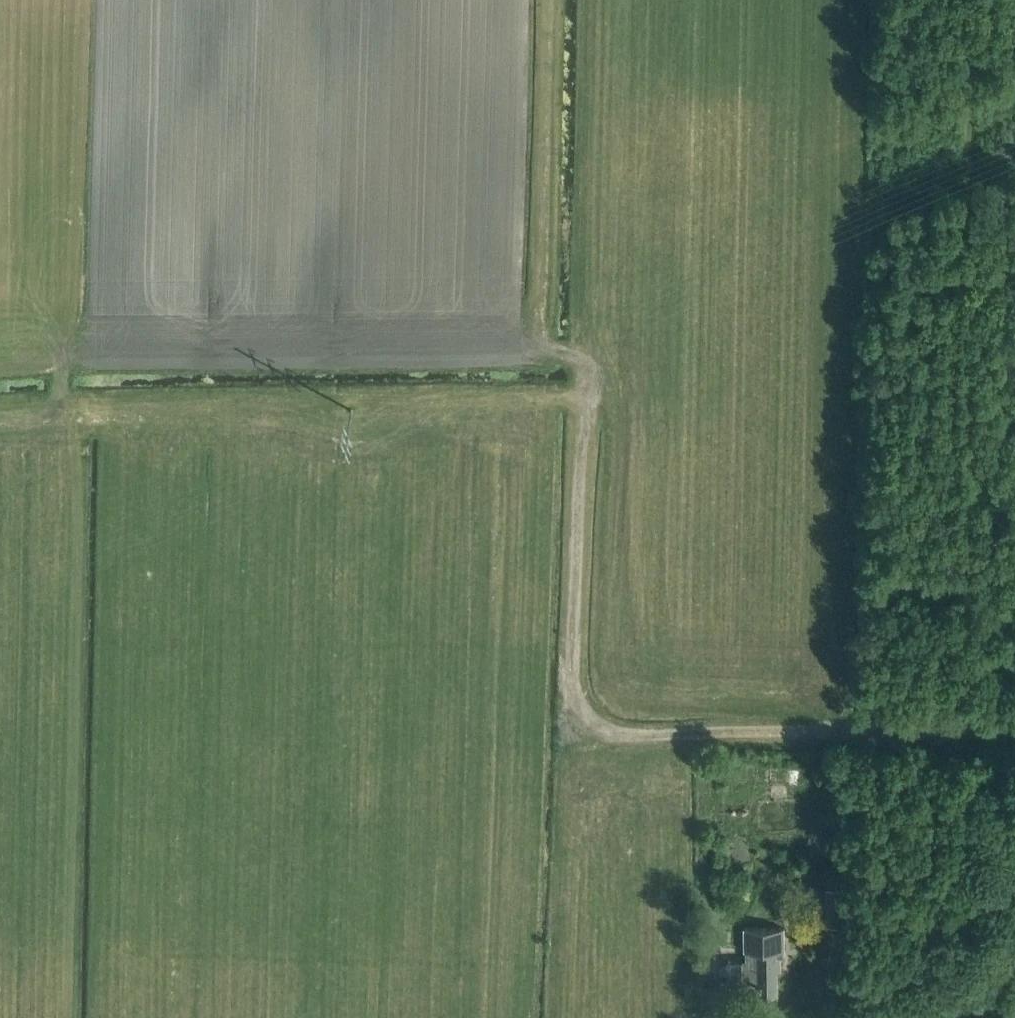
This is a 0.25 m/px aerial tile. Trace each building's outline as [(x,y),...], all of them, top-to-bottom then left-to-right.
[(746,949),(750,949),(750,960),(727,960),(727,984),(751,984),(751,988),(760,988),(760,994),(778,993),(778,970),(781,969),(781,949),(785,949),(784,928),(746,928),(746,949)]
